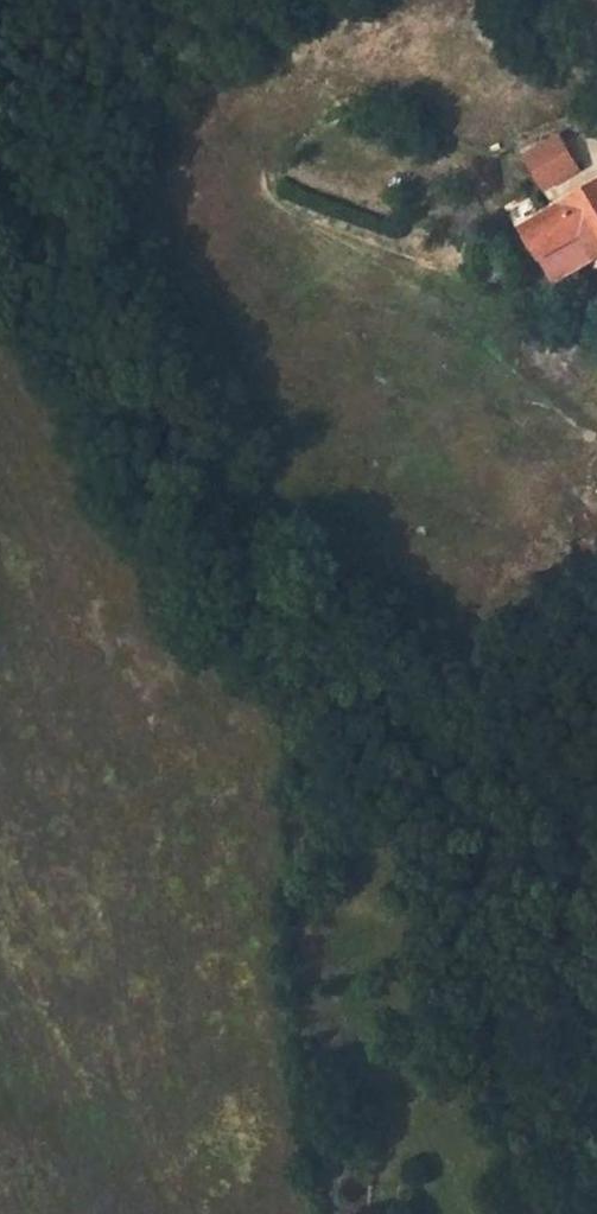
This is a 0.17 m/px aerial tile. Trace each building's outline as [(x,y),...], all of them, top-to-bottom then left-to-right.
[(538,194),(579,174),(559,134),(518,154),(538,194)] [(534,227),(565,284),(596,266),(596,188),(534,227)]
